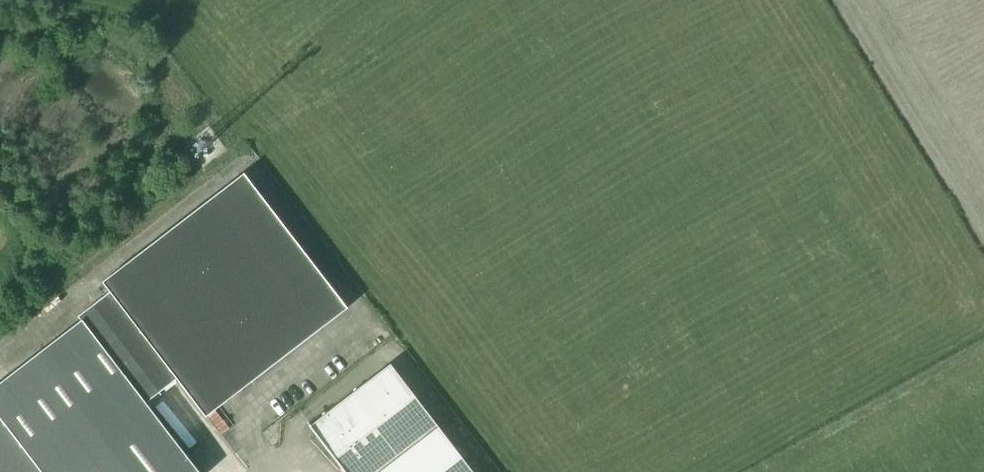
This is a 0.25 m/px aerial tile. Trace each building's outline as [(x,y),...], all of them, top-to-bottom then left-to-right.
[(78,317),(81,321),(0,383),(0,471),(199,471),(146,402),(176,379),(206,417),(347,308),(244,173),(102,282),(109,292),(78,317)] [(437,426),(390,364),(311,425),(309,424),(308,425),(316,435),(310,440),(338,470),(341,468),(344,471),(377,471),(437,426)] [(377,471),(473,471),(437,426),(377,471)]
